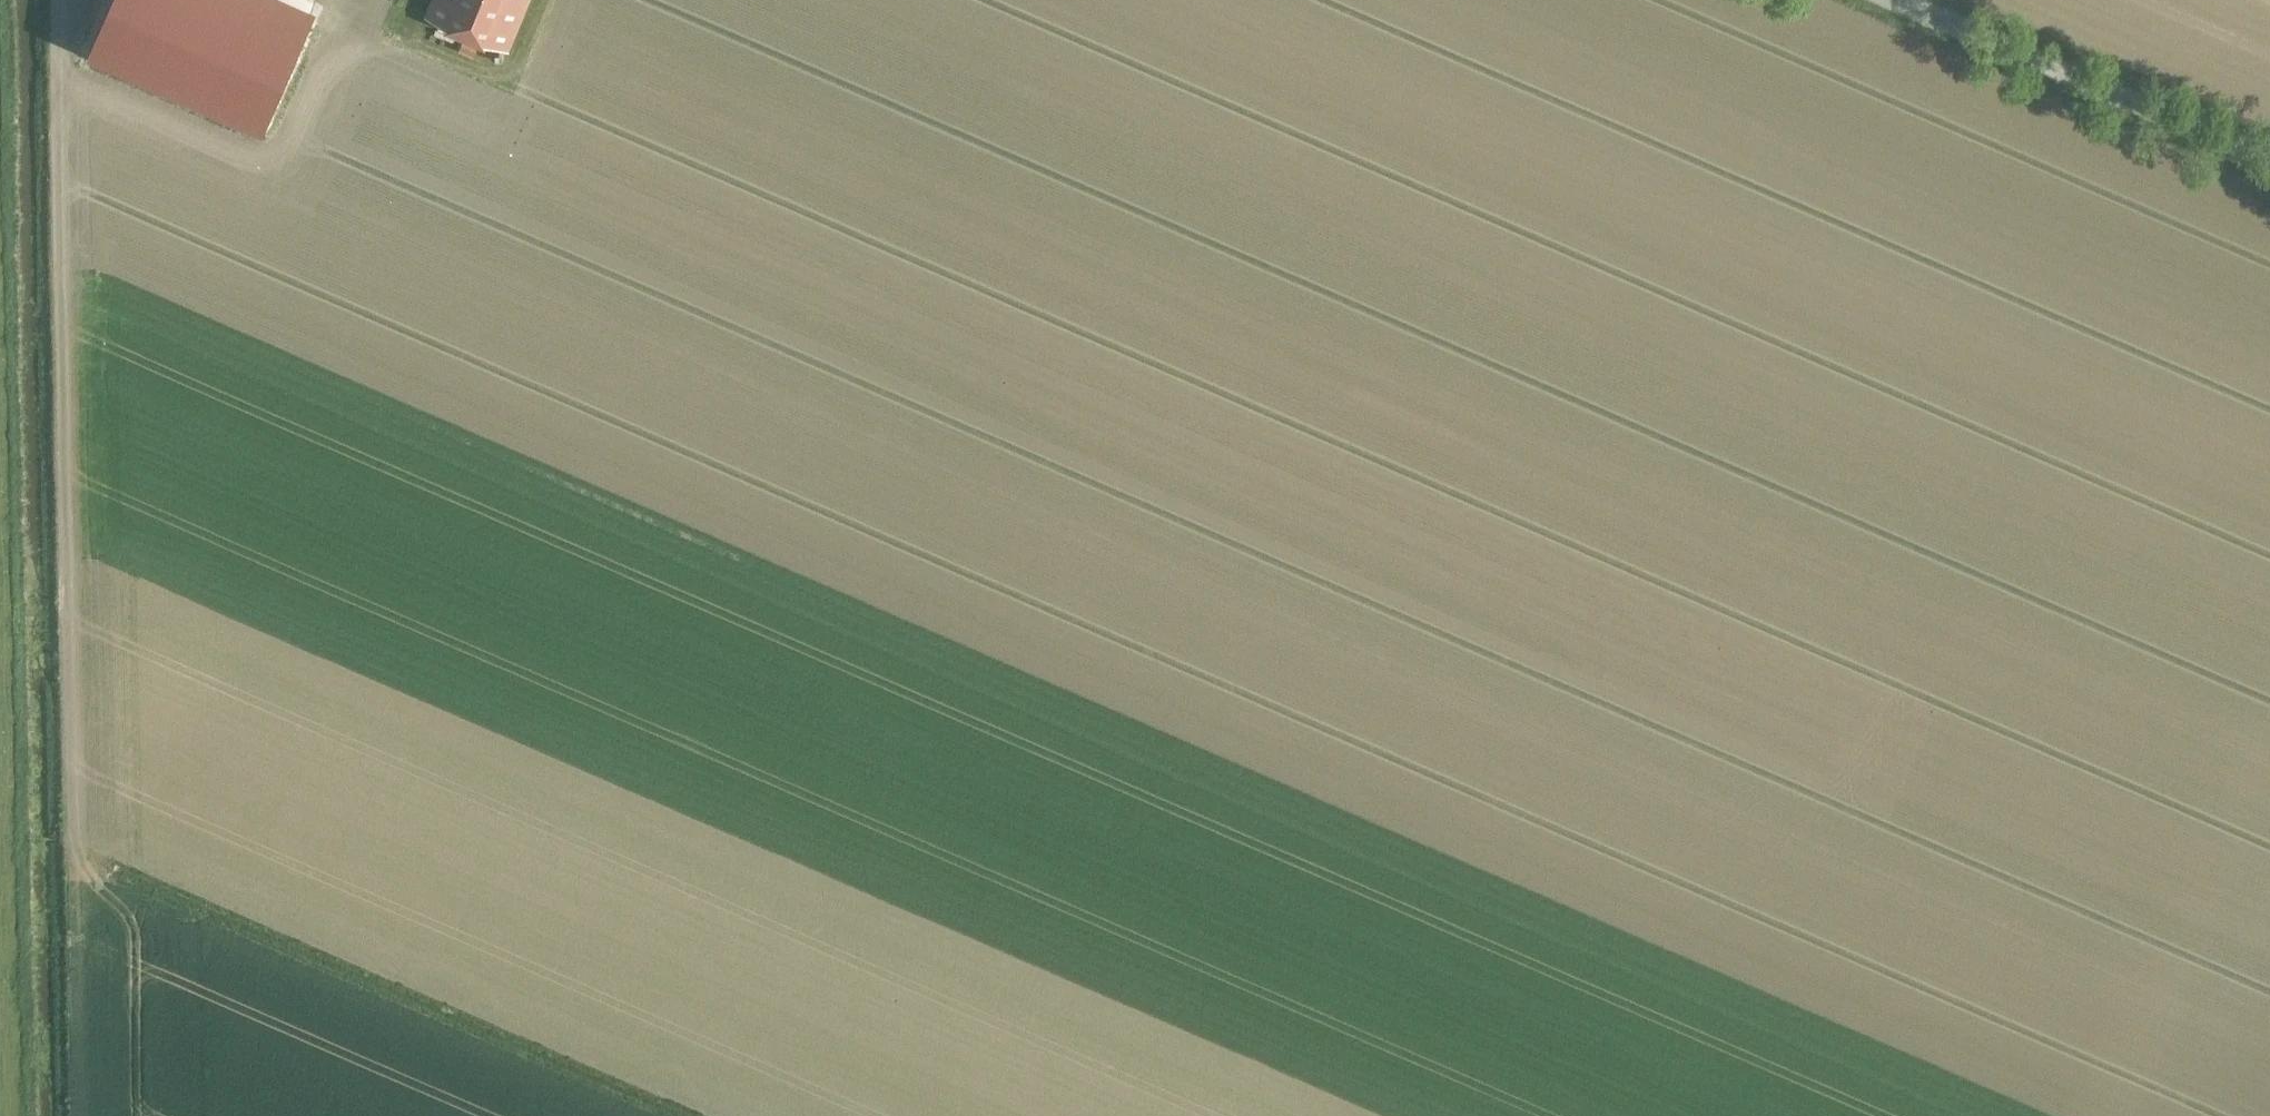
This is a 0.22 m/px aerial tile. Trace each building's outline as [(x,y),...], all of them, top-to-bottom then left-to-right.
[(426,12),(510,46),(528,0),(431,0),(426,12)]
